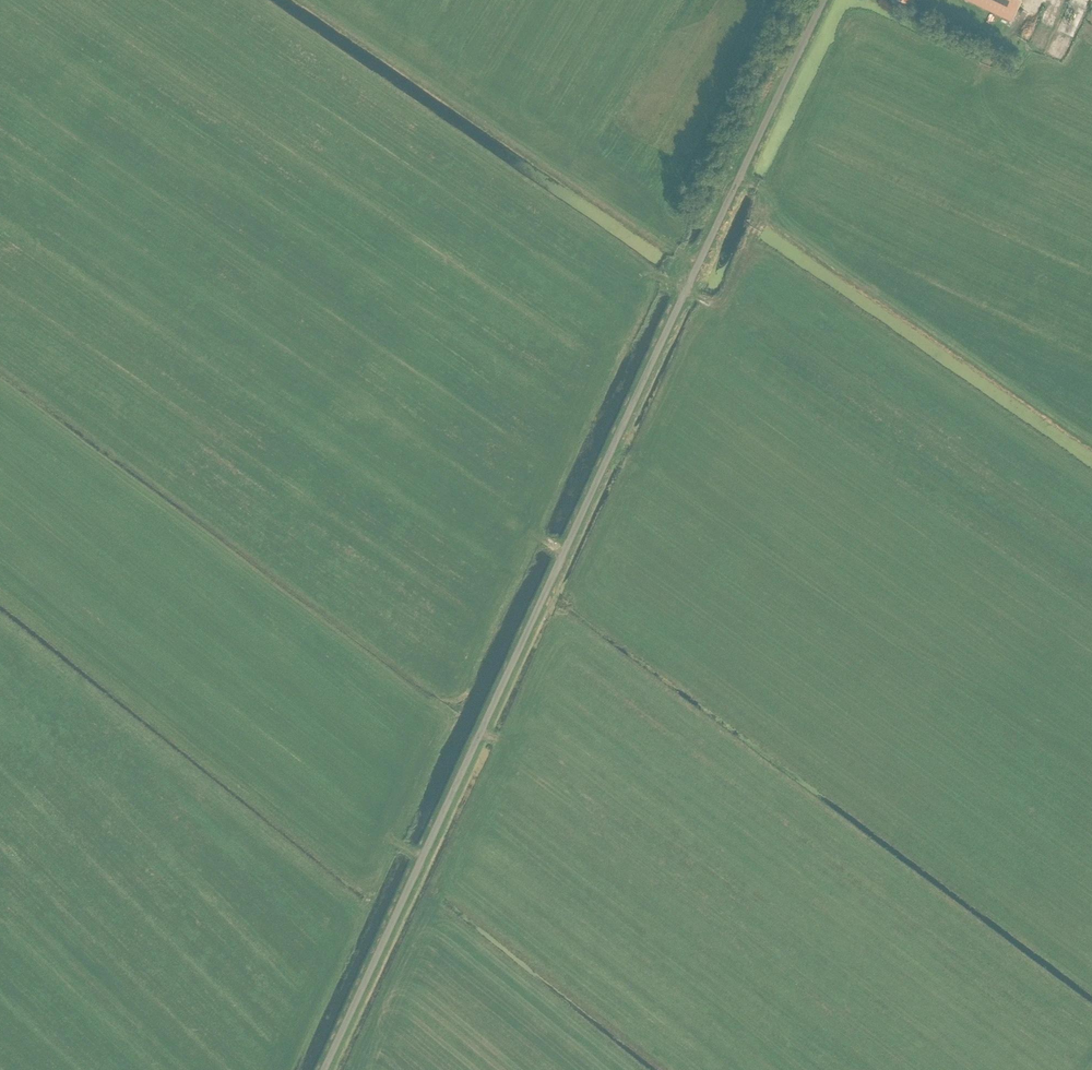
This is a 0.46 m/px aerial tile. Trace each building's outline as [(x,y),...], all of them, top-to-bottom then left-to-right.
[(1002,17),(1013,22),(1023,0),(966,0),(1002,17)]
